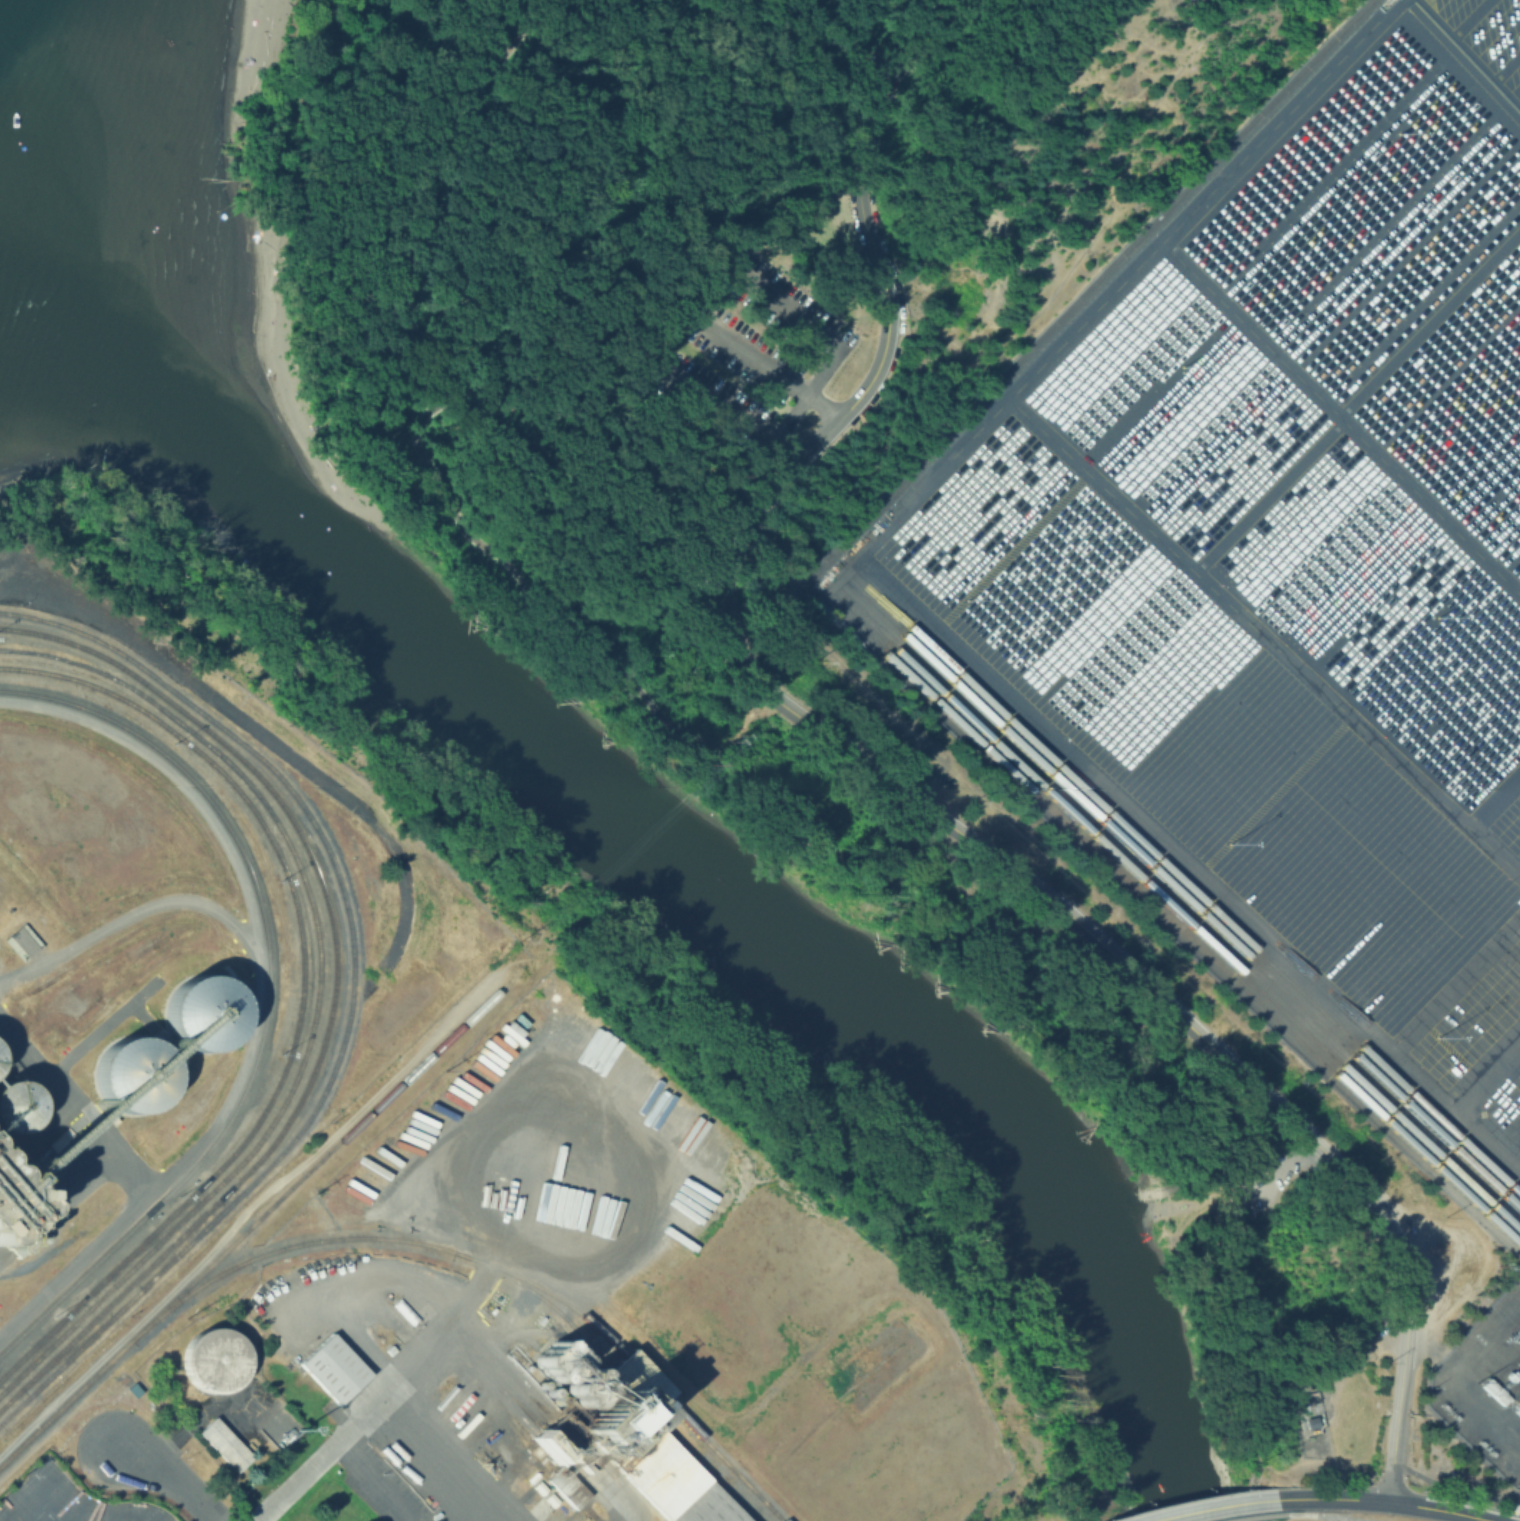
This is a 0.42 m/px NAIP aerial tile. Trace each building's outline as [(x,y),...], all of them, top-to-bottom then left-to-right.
[(23,922),(42,944),(23,961),(4,939),(23,922)] [(203,1053),(212,1052),(221,1049),(229,1043),(235,1036),(240,1028),(242,1018),(242,1009),(240,1000),(235,991),(229,984),(221,979),(212,975),(203,974),(194,975),(185,978),(177,984),(170,991),(166,999),(164,1008),(164,1018),(166,1027),(170,1036),(176,1043),(184,1048),(193,1052),(203,1053)] [(132,1115),(142,1113),(151,1110),(159,1105),(165,1098),(169,1089),(172,1080),(172,1070),(170,1061),(165,1053),(159,1046),(151,1040),(142,1037),(133,1036),(123,1037),(114,1040),(106,1045),(100,1052),(96,1061),(93,1070),(93,1080),(95,1089),(100,1097),(106,1104),(114,1110),(123,1113),(132,1115)] [(2,1133),(0,1132),(0,1086),(6,1084),(14,1084),(22,1086),(29,1091),(33,1098),(35,1106),(35,1115),(31,1122),(26,1128),(19,1133),(10,1134),(2,1133)] [(33,1209),(0,1239),(0,1172),(33,1209)] [(34,1223),(7,1247),(17,1258),(43,1234),(34,1223)] [(397,1300),(423,1327),(417,1333),(391,1305),(397,1300)] [(232,1388),(222,1393),(211,1394),(199,1392),(190,1385),(183,1376),(179,1366),(180,1354),(184,1344),(191,1336),(200,1330),(210,1328),(220,1329),(230,1333),(238,1340),(243,1348),(245,1359),(244,1369),(240,1379),(232,1388)] [(298,1366),(331,1334),(371,1376),(338,1408),(298,1366)] [(388,1346),(393,1352),(388,1356),(383,1350),(388,1346)] [(652,1415),(657,1410),(667,1401),(672,1397),(632,1352),(625,1358),(615,1367),(604,1376),(616,1390),(566,1435),(587,1459),(568,1476),(562,1469),(547,1482),(570,1508),(586,1493),(599,1482),(605,1489),(628,1469),(673,1520),(672,1520),(747,1520),(652,1415)] [(1314,1416),(1316,1427),(1305,1429),(1303,1418),(1314,1416)] [(197,1433),(214,1418),(251,1459),(234,1474),(197,1433)]
